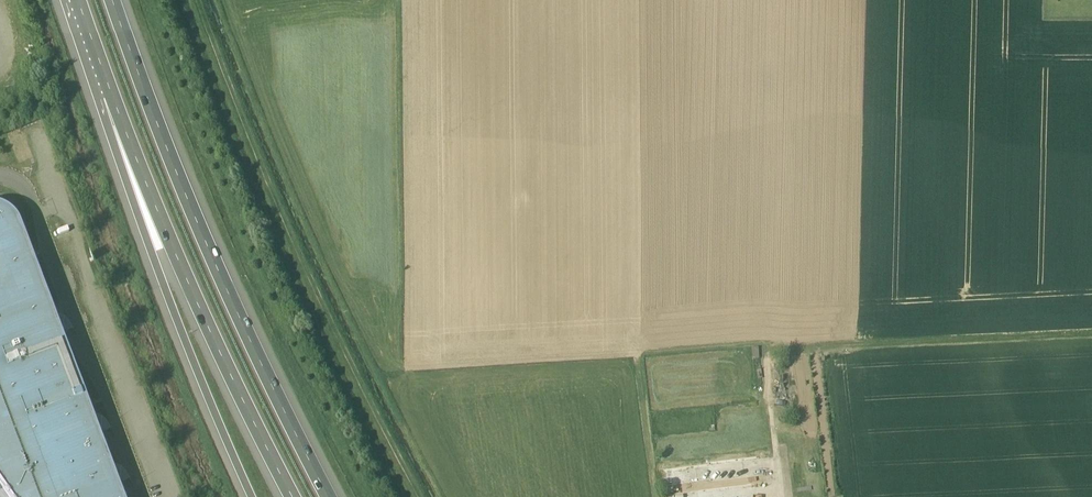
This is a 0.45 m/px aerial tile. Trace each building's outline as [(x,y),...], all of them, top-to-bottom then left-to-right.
[(7,496),(122,496),(119,490),(117,485),(120,484),(121,484),(122,484),(123,486),(122,484),(125,482),(128,480),(129,482),(130,482),(128,478),(126,476),(125,474),(123,472),(121,470),(119,469),(116,468),(114,467),(111,468),(103,445),(100,440),(99,435),(101,434),(102,434),(103,434),(104,436),(103,434),(107,432),(110,430),(111,432),(107,426),(106,424),(104,422),(102,420),(100,419),(97,418),(95,417),(93,417),(92,418),(88,407),(87,403),(83,393),(74,370),(65,346),(61,335),(63,334),(64,334),(65,334),(66,336),(65,334),(68,332),(72,330),(73,332),(70,326),(68,324),(66,322),(64,320),(62,319),(60,318),(57,317),(55,318),(54,318),(52,313),(31,256),(30,253),(26,243),(23,235),(21,229),(17,221),(11,215),(4,210),(0,209),(0,486),(7,496)]
